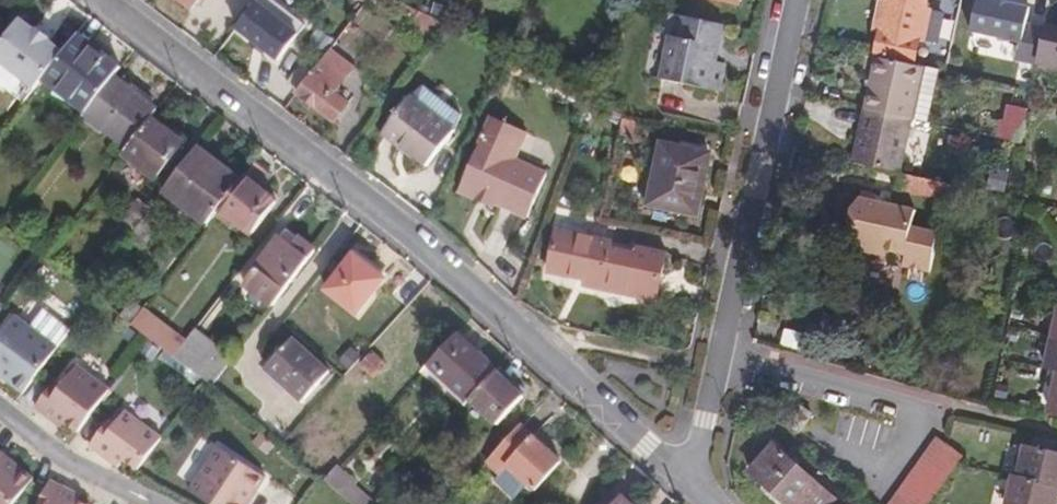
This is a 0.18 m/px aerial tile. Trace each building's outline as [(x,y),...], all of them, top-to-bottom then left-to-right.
[(185,11),(193,0),(170,0),(172,1),(185,11)] [(873,58),(906,65),(910,44),(914,44),(915,42),(921,13),(922,10),(918,10),(921,0),(881,0),(881,1),(877,1),(869,36),(874,36),(869,57),(873,58)] [(432,26),(440,10),(423,1),(415,17),(432,26)] [(230,30),(269,60),(288,35),(249,6),(230,30)] [(404,24),(409,16),(397,10),(393,16),(404,24)] [(935,16),(921,13),(915,42),(929,45),(935,16)] [(407,46),(418,56),(438,30),(409,16),(404,24),(416,33),(407,46)] [(712,40),(715,25),(673,17),(669,37),(660,35),(651,78),(711,90),(716,61),(708,60),(712,40)] [(26,92),(34,81),(54,56),(39,44),(47,33),(41,28),(35,23),(26,35),(11,23),(0,37),(0,72),(26,92)] [(1038,27),(1027,76),(1056,82),(1056,31),(1038,27)] [(79,115),(105,80),(113,71),(90,54),(68,37),(54,56),(34,81),(79,115)] [(988,44),(980,79),(1013,87),(1021,51),(988,44)] [(315,63),(337,80),(345,71),(322,54),(315,63)] [(869,76),(861,113),(906,123),(918,67),(906,65),(873,58),(869,76)] [(306,75),(289,96),(306,109),(325,125),(339,107),(325,96),(337,80),(315,63),(306,75)] [(277,87),(289,96),(306,75),(294,66),(277,87)] [(918,67),(906,123),(921,126),(933,71),(918,67)] [(1027,76),(1026,82),(1043,86),(1041,94),(1056,97),(1056,82),(1027,76)] [(142,121),(148,113),(120,92),(105,80),(79,115),(77,117),(120,150),(142,121)] [(454,117),(416,88),(404,99),(445,131),(454,117)] [(376,135),(393,147),(404,156),(418,166),(445,131),(404,99),(376,135)] [(965,135),(1012,145),(1020,109),(999,104),(996,121),(969,115),(965,135)] [(609,131),(614,121),(597,109),(593,119),(609,131)] [(857,131),(849,167),(892,177),(894,177),(906,123),(861,113),(857,131)] [(120,150),(111,161),(145,186),(176,146),(157,132),(142,121),(120,150)] [(453,190),(489,206),(504,213),(518,219),(538,175),(507,161),(518,136),(484,121),(453,190)] [(627,142),(630,127),(617,124),(613,139),(627,142)] [(390,151),(393,147),(376,135),(373,139),(390,151)] [(641,205),(689,215),(696,184),(702,155),(654,145),(641,205)] [(165,183),(209,216),(212,213),(233,184),(212,168),(189,151),(165,183)] [(265,177),(249,164),(233,184),(212,213),(244,238),(269,205),(260,198),(253,193),(265,177)] [(889,191),(958,206),(961,192),(894,177),(892,177),(889,191)] [(1044,215),(1056,218),(1056,179),(1052,178),(1044,215)] [(486,212),(489,206),(453,190),(450,196),(486,212)] [(896,267),(922,272),(931,234),(904,228),(908,212),(866,203),(867,197),(854,194),(849,218),(843,245),(899,257),(896,267)] [(123,236),(142,212),(130,203),(112,227),(123,236)] [(123,236),(120,240),(134,251),(156,223),(142,212),(123,236)] [(602,259),(605,247),(605,243),(549,231),(540,274),(571,280),(570,285),(647,301),(652,277),(657,254),(629,248),(628,252),(625,264),(602,259)] [(262,309),(305,254),(293,244),(278,232),(235,288),(262,309)] [(628,252),(605,247),(602,259),(625,264),(628,252)] [(318,294),(348,317),(376,279),(364,270),(353,262),(346,257),(318,294)] [(142,308),(143,307),(131,297),(119,313),(131,322),(142,308)] [(131,322),(174,355),(185,341),(142,308),(131,322)] [(1056,342),(1056,312),(1053,311),(1047,340),(1056,342)] [(53,348),(11,317),(0,332),(0,375),(8,381),(5,385),(18,394),(53,348)] [(174,355),(212,384),(232,358),(194,329),(185,341),(174,355)] [(466,400),(491,372),(472,356),(450,336),(422,366),(464,403),(466,400)] [(1056,377),(1056,342),(1047,340),(1040,373),(1052,376),(1056,377)] [(259,371),(297,404),(323,373),(303,357),(285,341),(259,371)] [(339,373),(353,358),(343,348),(329,363),(339,373)] [(354,370),(368,382),(379,368),(372,361),(366,356),(354,370)] [(73,433),(105,391),(72,366),(57,386),(51,381),(31,408),(51,423),(54,419),(73,433)] [(502,382),(491,372),(466,400),(495,426),(520,398),(502,382)] [(1043,418),(1056,421),(1056,377),(1052,376),(1043,418)] [(775,420),(791,430),(802,413),(786,403),(780,411),(775,420)] [(158,440),(120,412),(111,426),(105,422),(86,448),(114,469),(120,461),(135,471),(158,440)] [(527,493),(553,464),(532,445),(513,428),(477,467),(491,479),(500,469),(527,493)] [(931,439),(922,451),(949,472),(958,459),(931,439)] [(1028,441),(1026,451),(1045,455),(1047,445),(1028,441)] [(214,447),(185,491),(205,503),(241,503),(250,491),(253,493),(262,479),(214,447)] [(776,503),(824,503),(827,501),(765,448),(742,475),(774,503),(776,503)] [(806,460),(787,448),(782,454),(801,467),(806,460)] [(1053,489),(1056,490),(1056,458),(1045,455),(1026,451),(1018,449),(1011,480),(1053,489)] [(922,451),(914,461),(941,482),(949,472),(922,451)] [(0,455),(0,503),(11,503),(31,479),(18,469),(16,472),(2,461),(5,458),(0,455)] [(914,461),(905,474),(932,494),(941,482),(914,461)] [(341,462),(327,478),(356,503),(375,503),(378,500),(358,482),(360,479),(341,462)] [(896,486),(920,503),(925,503),(932,494),(905,474),(896,486)] [(1053,489),(1011,480),(1006,479),(1000,503),(1049,503),(1053,489)] [(48,481),(36,503),(81,503),(68,497),(71,492),(48,481)] [(887,498),(895,503),(920,503),(896,486),(887,498)]
